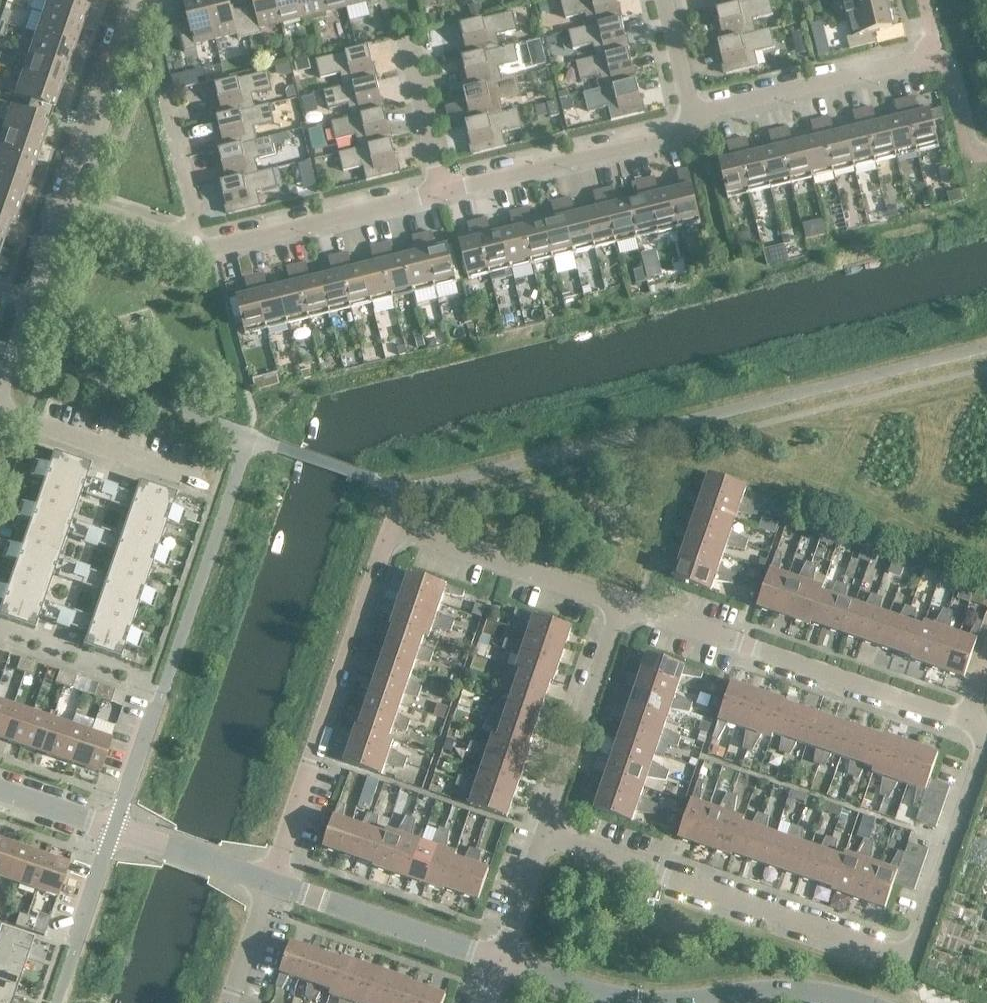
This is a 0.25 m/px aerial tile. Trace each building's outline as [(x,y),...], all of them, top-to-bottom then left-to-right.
[(69,0),(47,0),(42,14),(81,27),(88,5),(83,4),(83,5),(69,0)] [(206,0),(201,0),(184,4),(189,21),(178,24),(185,52),(197,49),(195,44),(216,39),(206,0)] [(216,39),(237,34),(238,39),(250,36),(243,9),(232,11),(229,0),(206,0),(216,39)] [(275,0),(252,0),(254,6),(243,9),(250,36),(262,33),(261,28),(281,23),(275,0)] [(281,23),(302,18),(303,23),(315,20),(310,0),(275,0),(281,23)] [(345,0),(310,0),(315,20),(327,17),(326,12),(346,7),(345,0)] [(588,26),(589,27),(621,19),(616,0),(561,0),(565,19),(585,14),(588,26)] [(754,1),(722,9),(722,8),(716,9),(724,40),(724,41),(756,33),(756,32),(753,20),(773,15),(769,0),(754,0),(754,1)] [(722,8),(722,9),(754,1),(754,0),(720,0),(722,8)] [(846,15),(887,5),(886,0),(843,0),(846,15)] [(547,2),(538,5),(540,14),(549,12),(547,2)] [(480,3),(469,6),(472,17),(483,15),(480,3)] [(892,27),(887,5),(846,15),(852,36),(846,37),(849,49),(877,42),(875,31),(892,27)] [(4,9),(0,20),(0,22),(7,25),(12,12),(4,9)] [(460,25),(468,56),(500,49),(500,48),(497,35),(517,30),(512,12),(460,25)] [(81,27),(42,14),(35,34),(74,47),(81,27)] [(435,15),(426,17),(428,26),(437,23),(435,15)] [(629,50),(621,19),(589,27),(588,26),(568,31),(573,50),(593,45),(596,57),(596,58),(629,50)] [(823,22),(813,24),(816,37),(826,35),(823,22)] [(770,29),(756,32),(756,33),(724,41),(724,40),(718,42),(726,74),(758,66),(755,52),(775,48),(770,29)] [(804,30),(792,33),(797,55),(809,52),(804,30)] [(74,47),(35,34),(28,54),(67,68),(74,47)] [(540,41),(526,44),(527,50),(534,54),(543,52),(540,41)] [(514,44),(500,48),(500,49),(468,56),(462,57),(470,88),(470,89),(502,81),(502,80),(499,68),(519,63),(514,44)] [(340,74),(344,86),(344,87),(376,79),(368,47),(316,60),(320,78),(340,74)] [(636,81),(629,50),(596,58),(596,57),(576,62),(580,81),(601,76),(604,88),(604,89),(636,81)] [(67,68),(28,54),(21,75),(60,88),(67,68)] [(309,59),(295,63),(297,73),(311,70),(309,59)] [(290,65),(275,68),(276,72),(283,77),(292,75),(290,65)] [(537,71),(526,74),(528,82),(539,79),(537,71)] [(215,84),(223,116),(256,108),(255,107),(252,95),(272,90),(268,72),(215,84)] [(60,88),(21,75),(3,128),(42,142),(60,88)] [(516,77),(502,80),(502,81),(470,89),(470,88),(464,90),(471,121),(504,114),(504,113),(500,100),(521,95),(516,77)] [(384,110),(376,79),(344,87),(344,86),(323,91),(328,110),(348,105),(351,117),(351,118),(384,110)] [(644,113),(636,81),(604,89),(604,88),(584,93),(588,112),(608,107),(612,121),(644,113)] [(290,87),(285,94),(287,99),(297,96),(295,86),(290,87)] [(568,91),(559,93),(560,99),(569,97),(568,91)] [(315,95),(302,99),(306,115),(319,112),(315,95)] [(914,97),(904,99),(917,153),(920,164),(942,159),(930,110),(918,113),(914,97)] [(571,99),(561,101),(563,112),(574,109),(571,99)] [(917,153),(904,99),(895,102),(898,118),(887,120),(896,158),(917,153)] [(555,103),(547,105),(549,114),(557,112),(555,103)] [(270,104),(255,107),(256,108),(223,116),(217,117),(224,148),(225,149),(257,141),(257,140),(254,127),(274,123),(270,104)] [(872,107),(862,109),(875,163),(896,158),(887,120),(876,123),(872,107)] [(518,109),(504,113),(504,114),(471,121),(465,122),(473,155),(506,147),(502,133),(522,128),(518,109)] [(875,163),(862,109),(853,112),(856,128),(845,131),(854,168),(875,163)] [(391,141),(384,110),(351,118),(351,117),(331,122),(336,141),(356,136),(359,148),(359,149),(391,141)] [(830,117),(821,120),(833,173),(854,168),(845,131),(834,133),(830,117)] [(833,173),(821,120),(811,122),(815,138),(803,141),(812,178),(833,173)] [(322,126),(309,130),(314,150),(327,147),(322,126)] [(788,127),(779,130),(792,183),(812,178),(803,141),(792,144),(788,127)] [(3,128),(0,137),(0,150),(35,162),(42,142),(3,128)] [(792,183),(779,130),(769,132),(773,148),(761,151),(771,188),(792,183)] [(271,137),(257,140),(257,141),(225,149),(224,148),(219,149),(226,181),(227,181),(259,173),(256,160),(276,155),(271,137)] [(747,138),(736,140),(750,194),(771,188),(761,151),(750,154),(747,138)] [(750,194),(736,140),(727,142),(731,159),(719,161),(728,199),(750,194)] [(399,173),(391,141),(359,149),(359,148),(339,153),(343,172),(363,167),(367,181),(399,173)] [(0,150),(0,173),(28,183),(35,162),(0,150)] [(273,169),(259,173),(227,181),(226,181),(221,182),(228,214),(261,207),(257,193),(277,188),(273,169)] [(701,223),(688,169),(677,172),(681,188),(670,191),(679,228),(701,223)] [(0,173),(0,196),(21,203),(28,183),(0,173)] [(655,177),(645,180),(658,233),(679,228),(670,191),(659,193),(655,177)] [(658,233),(645,180),(635,182),(639,198),(628,201),(637,238),(658,233)] [(613,188),(603,190),(616,243),(637,238),(628,201),(617,204),(613,188)] [(616,243),(603,190),(593,192),(597,209),(586,211),(595,248),(616,243)] [(959,191),(947,194),(949,203),(961,200),(959,191)] [(0,196),(0,219),(9,222),(9,223),(13,224),(21,203),(0,196)] [(571,198),(561,200),(574,254),(595,248),(586,211),(575,214),(571,198)] [(574,254),(561,200),(551,203),(555,219),(544,222),(553,259),(574,254)] [(896,204),(887,207),(889,217),(899,215),(896,204)] [(529,208),(519,211),(532,264),(553,259),(544,222),(533,224),(529,208)] [(532,264),(519,211),(509,213),(513,229),(502,232),(511,269),(532,264)] [(487,218),(477,221),(490,274),(492,282),(513,277),(511,269),(502,232),(491,235),(487,218)] [(0,219),(0,241),(2,242),(9,223),(9,222),(0,219)] [(490,274),(477,221),(467,223),(471,239),(460,242),(469,280),(490,274)] [(432,232),(422,234),(435,288),(457,282),(448,245),(436,248),(432,232)] [(435,288),(422,234),(412,237),(416,253),(405,256),(414,293),(435,288)] [(390,242),(380,244),(393,298),(414,293),(405,256),(394,258),(390,242)] [(393,298),(380,244),(370,247),(374,263),(363,266),(372,303),(393,298)] [(783,245),(763,250),(767,265),(776,263),(787,260),(783,245)] [(348,252),(338,255),(351,308),(372,303),(363,266),(352,269),(348,252)] [(351,308),(338,255),(328,257),(332,273),(321,276),(330,313),(351,308)] [(306,263),(296,265),(309,319),(330,313),(321,276),(310,279),(306,263)] [(309,319),(296,265),(286,268),(290,284),(279,286),(288,324),(309,319)] [(644,268),(634,270),(637,282),(646,279),(644,268)] [(264,273),(254,275),(267,329),(288,324),(279,286),(268,289),(264,273)] [(267,329),(254,275),(244,278),(248,294),(237,297),(246,334),(267,329)] [(589,284),(582,286),(584,294),(591,292),(589,284)] [(470,314),(462,316),(464,323),(472,321),(470,314)] [(423,335),(415,337),(417,347),(426,345),(423,335)] [(435,336),(426,338),(428,347),(437,345),(435,336)] [(402,344),(398,352),(398,354),(406,353),(404,344),(402,344)] [(309,368),(300,370),(302,378),(311,376),(309,368)] [(276,371),(251,377),(254,390),(280,384),(276,371)] [(288,374),(279,377),(281,383),(290,381),(288,374)] [(34,460),(29,475),(43,480),(38,493),(76,506),(81,493),(129,509),(124,522),(162,536),(167,522),(180,527),(186,512),(172,508),(177,494),(138,481),(134,495),(86,478),(91,464),(52,451),(48,465),(34,460)] [(746,487),(709,474),(703,492),(758,511),(760,507),(743,497),(746,487)] [(758,511),(703,492),(697,509),(734,522),(738,512),(757,516),(758,511)] [(20,501),(15,516),(29,521),(24,534),(62,547),(67,534),(115,550),(110,563),(148,576),(153,563),(166,568),(171,553),(158,549),(162,536),(124,522),(120,535),(72,519),(76,506),(38,493),(34,506),(20,501)] [(734,522),(697,509),(691,526),(747,545),(748,541),(731,531),(734,522)] [(762,518),(759,529),(775,534),(778,523),(762,518)] [(747,545),(691,526),(685,543),(723,556),(726,547),(745,550),(747,545)] [(6,542),(1,557),(15,562),(10,575),(49,588),(53,575),(101,591),(96,604),(134,617),(139,604),(152,609),(158,594),(144,589),(148,576),(110,563),(106,576),(58,560),(62,547),(24,534),(20,547),(6,542)] [(844,541),(841,548),(850,551),(853,544),(844,541)] [(723,556),(685,543),(680,560),(735,579),(737,575),(719,566),(723,556)] [(863,547),(859,559),(868,563),(873,550),(863,547)] [(782,553),(777,551),(758,607),(776,613),(788,576),(779,573),(782,553)] [(735,579),(680,560),(673,578),(711,591),(714,581),(734,584),(735,579)] [(798,579),(788,576),(776,613),(793,619),(812,563),(807,562),(798,579)] [(816,565),(812,563),(793,619),(811,625),(811,623),(810,622),(821,592),(822,592),(823,588),(813,584),(816,565)] [(465,591),(409,572),(403,590),(440,603),(443,594),(463,597),(465,591)] [(1,603),(0,605),(0,618),(34,629),(39,616),(87,632),(82,646),(120,659),(125,645),(139,650),(144,635),(130,630),(134,617),(96,604),(92,617),(44,601),(49,588),(10,575),(6,588),(0,586),(0,602),(1,603)] [(830,595),(822,592),(821,592),(810,622),(811,623),(827,628),(838,598),(843,584),(837,582),(830,595)] [(848,586),(843,584),(838,598),(827,628),(845,634),(855,604),(846,600),(848,586)] [(971,601),(986,606),(986,589),(976,586),(971,601)] [(440,603),(403,590),(397,607),(453,626),(454,622),(437,612),(440,603)] [(865,607),(855,604),(845,634),(862,640),(873,609),(877,596),(872,594),(865,607)] [(883,598),(877,596),(873,609),(862,640),(879,646),(890,615),(880,612),(883,598)] [(476,603),(473,613),(482,617),(486,606),(476,603)] [(899,618),(890,615),(879,646),(896,652),(907,621),(911,607),(906,606),(899,618)] [(453,626),(397,607),(391,625),(393,626),(394,625),(424,636),(428,638),(432,628),(451,631),(453,626)] [(917,609),(911,607),(907,621),(896,652),(912,657),(913,658),(924,627),(923,627),(914,624),(917,609)] [(924,622),(923,627),(924,627),(913,658),(912,657),(911,660),(929,666),(948,610),(944,608),(934,626),(924,622)] [(531,624),(528,633),(566,646),(572,628),(516,609),(514,615),(531,624)] [(953,612),(948,610),(929,666),(946,671),(959,634),(950,631),(953,612)] [(968,637),(959,634),(946,671),(964,677),(983,622),(978,620),(968,637)] [(394,625),(393,626),(388,642),(432,657),(434,652),(421,645),(424,636),(394,625)] [(566,646),(528,633),(525,642),(506,639),(504,644),(560,663),(566,646)] [(432,657),(388,642),(382,659),(412,670),(416,660),(430,663),(432,657)] [(560,663),(504,644),(503,649),(520,658),(516,668),(521,670),(521,669),(552,679),(551,680),(554,681),(560,663)] [(648,654),(641,672),(679,685),(682,675),(701,679),(703,673),(648,654)] [(29,660),(20,658),(16,670),(25,673),(29,660)] [(412,670),(382,659),(376,677),(407,687),(420,692),(422,686),(409,679),(412,670)] [(37,663),(29,660),(25,673),(33,676),(37,663)] [(521,669),(521,670),(518,678),(503,676),(502,681),(546,696),(551,680),(552,679),(521,669)] [(68,674),(59,671),(55,683),(63,686),(68,674)] [(679,685),(641,672),(636,689),(691,708),(693,703),(676,694),(679,685)] [(76,677),(68,674),(63,686),(72,689),(76,677)] [(407,687),(376,677),(370,694),(401,704),(404,695),(419,697),(420,692),(407,687)] [(546,696),(502,681),(500,687),(513,694),(509,703),(540,713),(546,696)] [(750,689),(732,683),(713,738),(718,740),(728,723),(737,726),(750,689)] [(106,687),(98,684),(93,696),(102,699),(106,687)] [(115,690),(106,687),(102,699),(110,702),(115,690)] [(691,708),(636,689),(630,706),(667,719),(670,709),(690,713),(691,708)] [(767,695),(750,689),(737,726),(746,729),(743,749),(747,750),(767,695)] [(401,704),(370,694),(364,711),(395,721),(409,726),(411,720),(398,713),(401,704)] [(784,701),(767,695),(747,750),(752,752),(762,735),(772,738),(773,734),(772,733),(783,703),(784,703),(784,701)] [(0,702),(0,739),(2,740),(13,706),(0,702)] [(540,713),(509,703),(506,713),(491,710),(490,716),(534,731),(540,713)] [(772,733),(773,734),(782,736),(779,751),(785,753),(800,709),(784,703),(783,703),(772,733)] [(438,704),(434,715),(445,719),(449,707),(438,704)] [(32,713),(13,706),(2,740),(21,746),(32,713)] [(667,719),(630,706),(624,723),(679,742),(681,737),(664,728),(667,719)] [(817,715),(800,709),(785,753),(790,755),(797,742),(807,745),(817,715)] [(364,711),(359,727),(359,728),(389,738),(389,737),(392,729),(407,731),(409,726),(395,721),(364,711)] [(52,719),(32,713),(21,746),(40,753),(52,719)] [(835,720),(817,715),(807,745),(816,748),(814,763),(819,765),(835,720)] [(534,731),(490,716),(488,721),(501,728),(498,737),(528,748),(529,747),(534,731)] [(71,726),(52,719),(40,753),(60,759),(71,726)] [(852,726),(835,720),(819,765),(825,767),(832,754),(841,757),(852,726)] [(701,721),(698,729),(708,732),(711,725),(701,721)] [(679,742),(624,723),(618,740),(655,753),(659,743),(678,747),(679,742)] [(90,732),(71,726),(60,759),(79,766),(90,732)] [(357,726),(350,744),(406,763),(408,758),(390,749),(394,739),(389,737),(389,738),(359,728),(359,727),(357,726)] [(869,732),(852,726),(841,757),(850,760),(848,775),(853,777),(869,732)] [(701,731),(698,740),(704,742),(707,733),(701,731)] [(111,739),(90,732),(79,766),(99,773),(111,739)] [(885,738),(869,732),(853,777),(859,778),(866,765),(874,768),(875,769),(886,738),(885,738)] [(471,742),(469,747),(525,766),(531,748),(529,747),(528,748),(498,737),(493,735),(490,745),(471,742)] [(886,735),(885,738),(886,738),(875,769),(874,768),(873,773),(883,776),(880,795),(884,797),(903,742),(886,735)] [(447,739),(444,749),(452,752),(456,742),(447,739)] [(655,753),(618,740),(612,757),(668,776),(669,771),(652,762),(655,753)] [(920,747),(903,742),(884,797),(889,799),(898,782),(908,785),(920,747)] [(406,763),(350,744),(344,762),(382,775),(385,765),(404,768),(406,763)] [(715,745),(711,755),(723,759),(726,749),(715,745)] [(525,766),(469,747),(467,751),(485,761),(481,770),(519,783),(525,766)] [(938,754),(920,747),(908,785),(917,788),(914,807),(919,809),(938,754)] [(668,776),(612,757),(606,774),(644,787),(647,778),(666,781),(668,776)] [(519,783),(481,770),(478,779),(459,776),(457,781),(513,800),(519,783)] [(644,787),(606,774),(601,791),(656,810),(658,805),(641,796),(644,787)] [(368,777),(358,806),(369,810),(380,781),(368,777)] [(950,786),(930,779),(927,789),(947,796),(950,786)] [(513,800),(457,781),(456,785),(473,795),(469,805),(507,818),(513,800)] [(703,784),(698,782),(679,838),(697,844),(709,807),(700,803),(703,784)] [(947,796),(927,789),(923,800),(943,806),(947,796)] [(656,810),(601,791),(594,809),(632,822),(635,812),(655,815),(656,810)] [(719,810),(709,807),(697,844),(714,850),(733,794),(728,793),(719,810)] [(737,796),(733,794),(714,850),(732,856),(732,854),(731,853),(742,823),(743,823),(744,819),(734,815),(737,796)] [(943,806),(923,800),(920,810),(940,817),(943,806)] [(345,805),(339,803),(324,847),(342,853),(352,823),(343,819),(345,805)] [(843,810),(841,817),(847,819),(850,812),(843,810)] [(940,817),(920,810),(916,820),(936,827),(940,817)] [(361,826),(352,823),(342,853),(359,859),(374,814),(368,813),(361,826)] [(751,826),(743,823),(742,823),(731,853),(732,854),(748,859),(764,815),(758,813),(751,826)] [(379,816),(374,814),(359,859),(375,865),(376,865),(386,834),(385,834),(377,831),(379,816)] [(668,814),(666,821),(675,824),(678,817),(668,814)] [(769,817),(764,815),(748,859),(766,865),(776,835),(767,831),(769,817)] [(387,829),(385,834),(386,834),(376,865),(375,865),(374,867),(392,873),(405,835),(411,817),(406,816),(397,833),(387,829)] [(415,819),(411,817),(405,835),(392,873),(409,879),(422,841),(412,838),(415,819)] [(786,838),(776,835),(766,865),(783,871),(794,840),(798,827),(793,825),(786,838)] [(431,844),(422,841),(409,879),(426,885),(439,847),(445,829),(440,827),(431,844)] [(804,828),(798,827),(794,840),(783,871),(800,877),(811,846),(801,843),(804,828)] [(450,831),(445,829),(439,847),(426,885),(444,891),(445,888),(444,888),(454,858),(455,858),(457,853),(447,850),(450,831)] [(820,850),(811,846),(800,877),(817,883),(832,838),(827,836),(820,850)] [(838,840),(832,838),(817,883),(833,888),(834,888),(845,858),(844,857),(835,855),(838,840)] [(845,853),(844,857),(845,858),(834,888),(833,888),(833,890),(850,896),(869,841),(865,839),(855,856),(845,853)] [(0,841),(0,871),(9,844),(0,841)] [(874,842),(869,841),(850,896),(867,902),(880,865),(871,862),(874,842)] [(928,849),(909,842),(905,853),(925,859),(928,849)] [(9,844),(0,871),(0,878),(17,884),(29,850),(9,844)] [(463,861),(455,858),(454,858),(444,888),(445,888),(461,894),(471,863),(476,850),(470,848),(463,861)] [(48,857),(29,850),(17,884),(36,890),(48,857)] [(481,852),(476,850),(471,863),(461,894),(479,900),(489,870),(479,866),(481,852)] [(889,868),(880,865),(867,902),(885,908),(904,853),(899,851),(889,868)] [(925,859),(905,853),(902,863),(922,870),(925,859)] [(68,864),(48,857),(36,890),(57,897),(68,864)] [(922,870),(902,863),(898,873),(918,880),(922,870)] [(918,880),(898,873),(895,883),(915,890),(918,880)] [(19,913),(15,926),(23,929),(28,916),(19,913)] [(36,919),(28,916),(23,929),(32,931),(36,919)] [(0,927),(0,950),(27,959),(34,938),(0,927)] [(309,948),(291,942),(276,987),(282,989),(289,976),(299,979),(309,948)] [(326,954),(309,948),(299,979),(308,982),(305,997),(311,999),(326,954)] [(0,950),(0,971),(20,978),(27,959),(0,950)] [(342,960),(326,954),(311,999),(316,1000),(323,987),(332,990),(333,991),(343,960),(342,960)] [(342,960),(343,960),(333,991),(332,990),(330,995),(340,998),(340,1002),(347,1002),(361,964),(343,958),(342,960)] [(361,964),(347,1002),(366,1002),(378,969),(361,964)] [(378,969),(366,1002),(385,1002),(395,975),(378,969)] [(0,971),(0,993),(14,997),(20,978),(0,971)] [(395,975),(385,1002),(404,1002),(411,983),(412,984),(413,981),(395,975)] [(428,989),(412,984),(411,983),(404,1002),(423,1002),(428,989)] [(428,989),(423,1002),(444,1002),(446,995),(428,989)] [(0,993),(0,1002),(12,1002),(14,997),(0,993)]
